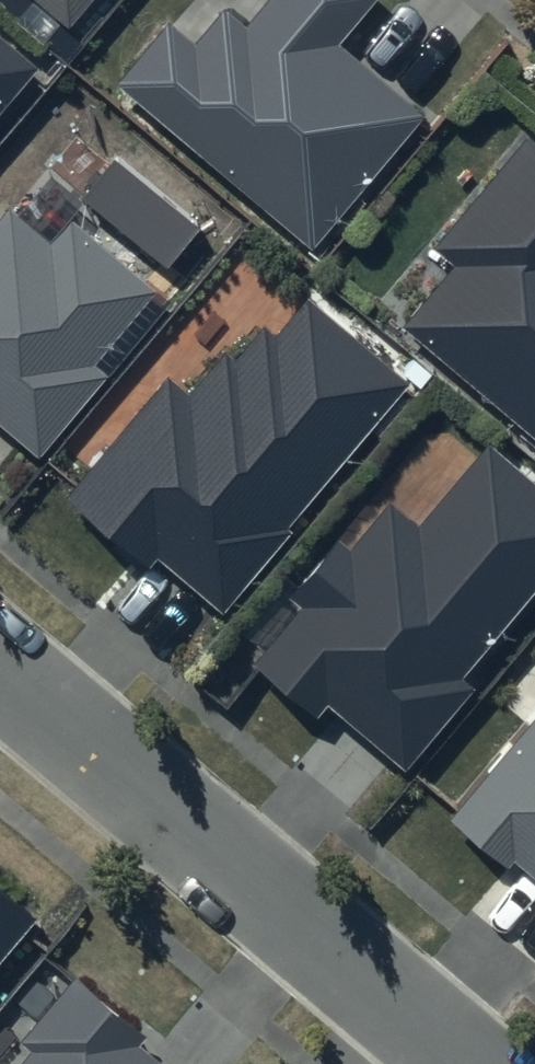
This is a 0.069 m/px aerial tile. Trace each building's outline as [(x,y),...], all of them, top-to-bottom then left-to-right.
[(67,26),(89,0),(37,0),(67,26)] [(247,28),(223,8),(195,42),(169,22),(117,85),(313,247),(421,116),(336,47),(374,0),(271,0),(247,28)] [(0,36),(0,115),(39,69),(0,36)] [(527,135),(433,246),(455,265),(404,326),(534,436),(534,142),(527,135)] [(73,219),(53,243),(10,207),(0,219),(0,426),(40,459),(108,377),(93,365),(157,289),(73,219)] [(411,384),(307,299),(277,336),(263,325),(236,359),(225,350),(190,393),(169,376),(67,501),(145,565),(154,554),(225,612),(411,384)] [(488,447),(420,530),(388,504),(350,550),(338,541),(292,597),(303,606),(252,667),(316,720),(327,706),(407,772),(477,689),(465,679),(534,595),(534,485),(488,447)] [(456,821),(513,869),(517,864),(534,879),(534,728),(456,821)] [(0,890),(0,964),(36,921),(0,890)] [(75,976),(18,1044),(27,1051),(16,1063),(158,1063),(140,1049),(149,1038),(75,976)]
